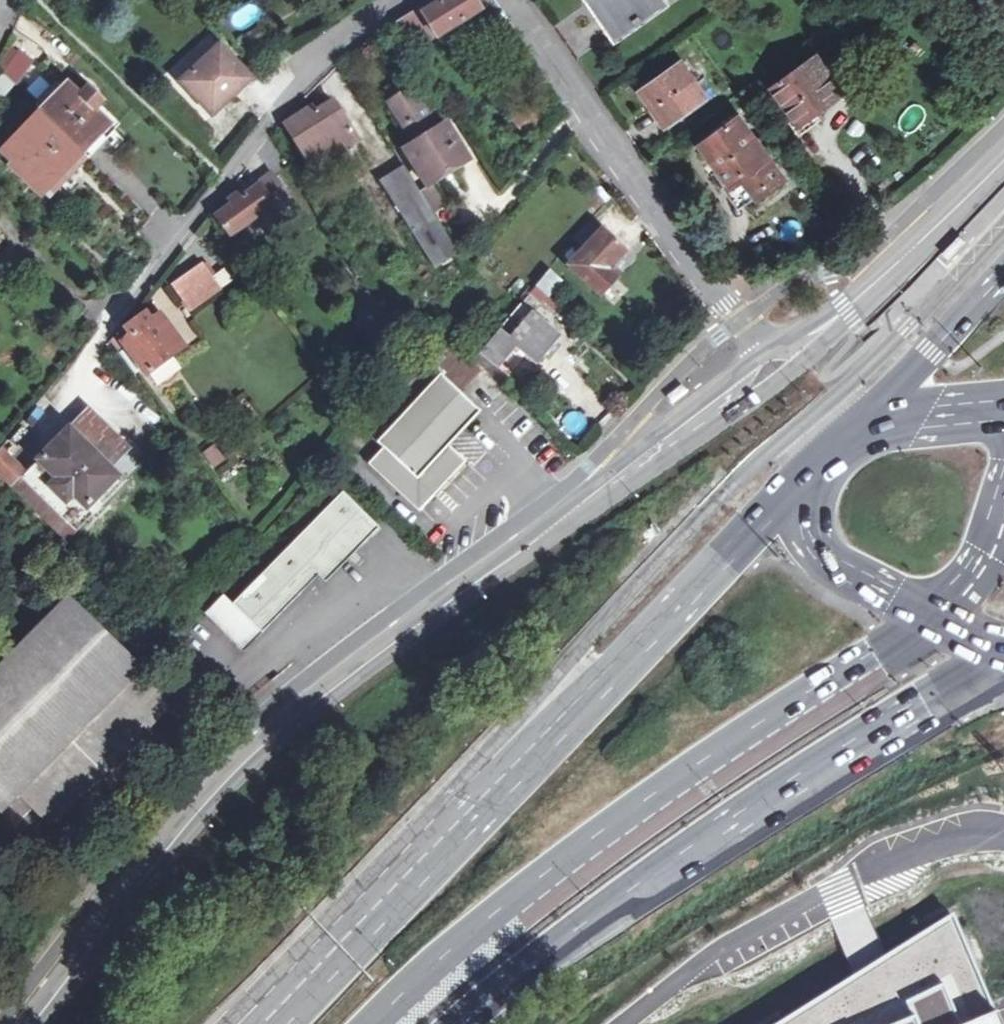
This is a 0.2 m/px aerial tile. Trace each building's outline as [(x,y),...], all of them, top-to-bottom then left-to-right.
[(472,33),(467,26),(464,20),(479,10),(473,0),(431,0),(419,8),(394,23),(411,51),(435,36),(437,35),(445,49),(472,33)] [(603,8),(620,32),(662,3),(660,0),(598,0),(603,8)] [(243,33),(251,45),(265,36),(257,24),(243,33)] [(28,40),(20,51),(33,63),(42,52),(28,40)] [(178,79),(211,115),(251,79),(217,45),(178,79)] [(34,64),(33,63),(20,51),(19,50),(1,73),(14,85),(34,64)] [(800,136),(823,120),(817,111),(844,92),(818,56),(774,88),(796,119),(790,123),(800,136)] [(683,63),(643,92),(653,106),(666,125),(706,96),(683,63)] [(102,129),(107,125),(69,86),(46,106),(43,103),(32,113),(35,116),(0,149),(0,157),(36,194),(40,190),(52,178),(56,174),(80,151),(87,158),(97,147),(91,140),(102,129)] [(390,99),(397,110),(415,99),(408,88),(390,99)] [(426,187),(431,184),(442,177),(453,171),(469,162),(446,124),(435,130),(415,99),(397,110),(416,142),(403,149),(426,187)] [(313,112),(311,108),(282,126),(311,171),(356,142),(331,102),(313,112)] [(727,179),(731,185),(743,177),(758,197),(784,177),(740,118),(702,145),(727,179)] [(91,140),(97,147),(109,137),(102,129),(91,140)] [(80,151),(56,174),(63,181),(87,158),(80,151)] [(432,217),(418,192),(402,167),(370,186),(424,273),(456,255),(432,217)] [(234,226),(248,218),(263,208),(284,195),(271,176),(238,196),(235,192),(225,199),(228,203),(211,214),(223,233),(234,226)] [(743,177),(731,185),(746,205),(758,197),(743,177)] [(52,178),(40,190),(46,197),(59,185),(52,178)] [(447,208),(431,184),(426,187),(418,192),(432,217),(447,208)] [(248,218),(234,226),(243,240),(256,232),(250,221),(248,218)] [(622,251),(600,232),(568,268),(600,298),(616,280),(611,275),(605,270),(622,251)] [(948,250),(955,256),(970,241),(963,234),(948,250)] [(169,286),(187,311),(216,291),(199,265),(169,286)] [(559,282),(547,272),(533,289),(544,299),(559,282)] [(160,287),(151,297),(167,311),(176,301),(160,287)] [(503,388),(512,378),(498,366),(516,347),(534,363),(555,338),(518,306),(480,351),(473,359),(503,388)] [(123,328),(114,334),(143,374),(181,347),(157,313),(128,335),(126,332),(123,328)] [(463,393),(481,370),(429,328),(411,350),(430,366),(369,437),(388,454),(375,470),(428,514),(471,462),(455,448),(484,411),(463,393)] [(667,394),(672,401),(688,389),(683,382),(667,394)] [(65,429),(20,475),(56,512),(72,529),(118,481),(65,429)] [(5,475),(12,467),(21,458),(5,440),(0,445),(0,470),(5,475)] [(201,452),(211,469),(228,459),(218,442),(201,452)] [(12,467),(5,475),(0,480),(0,491),(39,529),(56,512),(20,475),(12,467)] [(347,490),(238,603),(269,634),(323,576),(329,582),(383,526),(347,490)] [(72,529),(56,512),(39,529),(56,546),(72,529)] [(91,792),(95,788),(93,785),(174,700),(62,597),(0,664),(0,815),(20,795),(53,827),(89,790),(91,792)] [(269,634),(238,603),(233,597),(212,618),(247,654),(269,634)] [(952,918),(779,1023),(998,1023),(952,918)]
